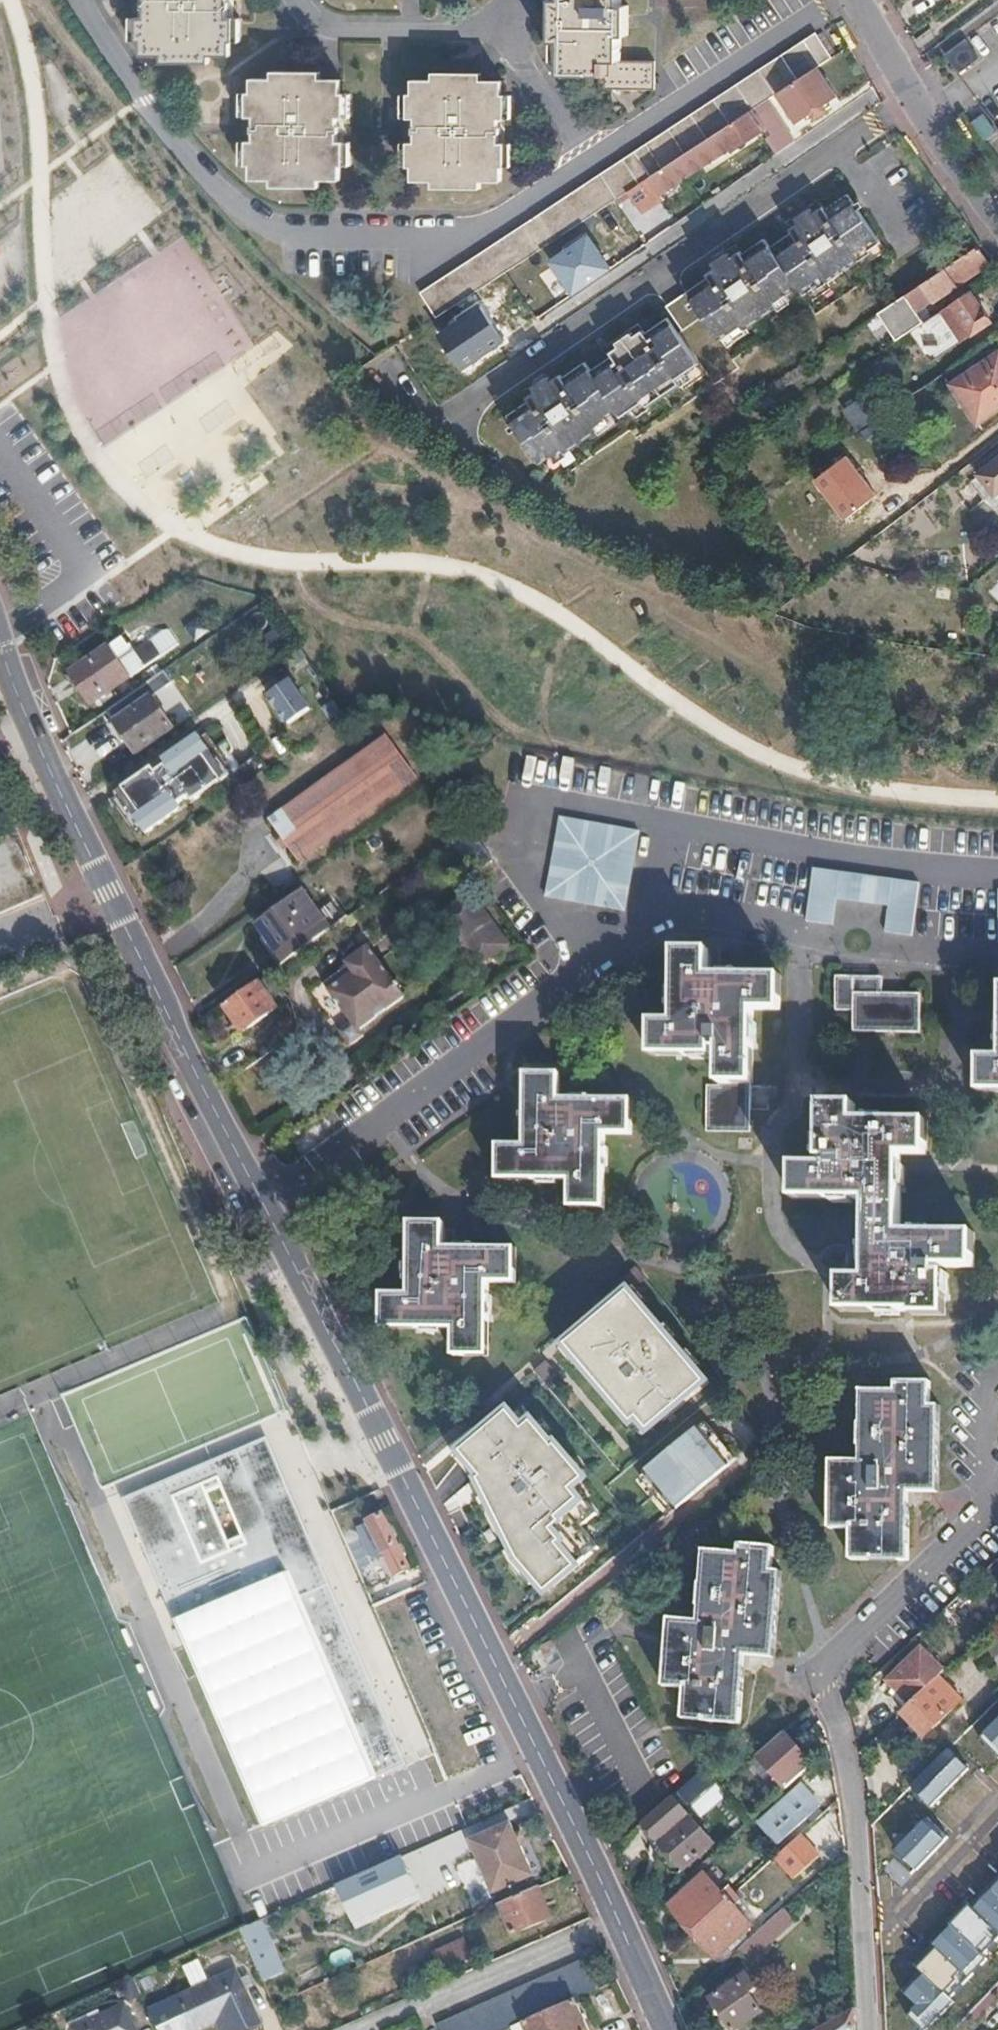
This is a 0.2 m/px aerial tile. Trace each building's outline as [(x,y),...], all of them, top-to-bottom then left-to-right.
[(231,52),(231,37),(235,36),(235,12),(228,12),(228,0),(146,0),(146,12),(139,12),(139,36),(144,37),(144,51),(162,51),(162,58),(211,59),(212,51),(231,52)] [(654,88),(654,58),(618,57),(619,32),(629,33),(629,1),(620,1),(620,0),(551,0),(550,41),(560,41),(560,71),(596,71),(596,87),(654,88)] [(418,291),(435,317),(627,190),(758,105),(771,97),(776,93),(816,67),(831,57),(815,31),(418,291)] [(965,40),(943,55),(956,75),(979,59),(965,40)] [(835,96),(816,67),(776,93),(795,121),(835,96)] [(319,179),(340,180),(340,164),(345,164),(344,141),(337,141),(337,115),(344,115),(345,91),(339,91),(339,77),(318,76),(318,68),(270,68),(270,77),(251,77),(250,91),(247,91),(247,115),(254,115),(254,140),(247,141),(247,165),(251,165),(251,179),(271,179),(271,187),(319,187),(319,179)] [(480,181),(500,181),(501,167),(505,167),(505,141),(497,142),(497,117),(505,117),(506,92),(500,92),(501,79),(480,79),(480,69),(432,68),(432,78),(411,78),(411,92),(407,92),(406,117),(414,118),(414,141),(406,141),(406,166),(411,166),(411,180),(431,180),(431,188),(480,188),(480,181)] [(627,190),(641,211),(661,198),(659,193),(681,179),(680,178),(690,171),(691,172),(730,146),(731,149),(764,127),(756,115),(762,111),(758,105),(627,190)] [(988,113),(976,119),(985,139),(997,133),(988,113)] [(851,255),(873,240),(844,195),(821,209),(819,206),(810,212),(807,208),(790,218),(793,223),(784,229),(786,233),(764,246),(759,239),(736,253),(734,250),(723,257),(722,254),(706,264),(709,267),(700,272),(702,276),(661,302),(677,327),(698,314),(712,337),(733,323),(735,326),(769,303),(766,300),(790,285),(795,292),(816,279),(818,282),(853,259),(851,255)] [(584,237),(549,261),(571,292),(606,267),(584,237)] [(981,258),(973,248),(905,294),(897,299),(885,307),(878,312),(896,339),(905,333),(915,325),(930,315),(923,305),(932,299),(932,300),(985,264),(981,258)] [(978,309),(966,291),(930,315),(915,325),(905,333),(913,345),(950,319),(955,325),(952,327),(962,341),(989,323),(980,308),(978,309)] [(477,306),(439,333),(463,368),(502,341),(477,306)] [(671,379),(694,365),(664,318),(640,332),(639,330),(629,335),(628,333),(611,343),(612,347),(604,351),(606,355),(584,370),(580,362),(556,377),(555,374),(547,379),(546,376),(528,388),(529,391),(521,396),(523,399),(502,413),(532,460),(553,446),(555,448),(589,426),(587,424),(611,408),(616,416),(637,402),(639,405),(673,383),(671,379)] [(997,351),(950,383),(976,424),(997,410),(997,352),(997,351)] [(855,430),(887,409),(873,387),(840,409),(855,430)] [(213,441),(222,455),(226,453),(242,478),(284,452),(260,413),(213,441)] [(971,478),(997,515),(997,457),(971,478)] [(987,587),(997,605),(997,581),(987,587)] [(203,618),(187,625),(193,641),(209,634),(203,618)] [(92,701),(156,657),(147,643),(135,653),(130,645),(127,648),(120,638),(73,672),(92,701)] [(152,697),(142,684),(103,711),(111,724),(152,697)] [(283,694),(254,713),(272,743),(302,725),(283,694)] [(173,727),(152,697),(111,724),(123,740),(127,737),(138,752),(173,727)] [(204,731),(114,791),(140,832),(231,773),(225,764),(204,731)] [(300,859),(416,776),(387,736),(271,819),(300,859)] [(547,896),(626,910),(640,831),(561,817),(547,896)] [(885,934),(911,939),(920,885),(814,869),(806,922),(834,928),(837,901),(889,909),(885,934)] [(277,964),(286,957),(331,925),(303,885),(249,924),(277,964)] [(468,891),(438,913),(476,966),(505,943),(468,891)] [(362,1035),(358,1029),(405,995),(379,960),(369,946),(347,963),(350,966),(325,984),(353,1021),(339,1031),(349,1044),(362,1035)] [(707,1133),(750,1134),(750,1084),(755,1084),(755,1010),(779,1011),(780,978),(707,977),(707,953),(674,952),(674,1024),(653,1024),(652,1056),(713,1057),(714,1046),(722,1046),(722,1087),(708,1087),(707,1133)] [(854,1033),(920,1034),(921,995),(883,995),(883,978),(836,977),(835,1011),(854,1011),(854,1033)] [(258,981),(224,1006),(244,1033),(277,1008),(258,981)] [(982,1063),(982,1091),(997,1092),(997,1063),(982,1063)] [(574,1205),(607,1206),(609,1132),(633,1133),(634,1101),(561,1099),(562,1072),(529,1072),(527,1144),(501,1144),(500,1176),(574,1178),(574,1205)] [(842,1310),(944,1311),(945,1265),(973,1265),(973,1235),(901,1234),(901,1207),(902,1156),(927,1156),(928,1123),(856,1122),(856,1107),(824,1107),(823,1158),(833,1158),(833,1168),(796,1168),(795,1197),(870,1198),(868,1280),(842,1280),(842,1310)] [(458,1354),(491,1354),(492,1281),(518,1282),(519,1251),(446,1250),(446,1225),(412,1224),(411,1299),(387,1297),(387,1328),(458,1330),(458,1354)] [(643,1433),(701,1380),(624,1288),(560,1341),(620,1421),(631,1415),(643,1433)] [(940,1486),(941,1409),(941,1408),(932,1408),(932,1382),(898,1382),(898,1395),(863,1395),(862,1463),(833,1463),(833,1527),(858,1527),(858,1561),(907,1561),(908,1486),(940,1486)] [(518,1429),(502,1409),(451,1452),(483,1482),(518,1559),(548,1591),(585,1563),(559,1531),(586,1508),(571,1491),(580,1481),(527,1422),(518,1429)] [(732,1462),(702,1425),(648,1470),(677,1507),(732,1462)] [(256,1832),(376,1782),(240,1455),(120,1505),(256,1832)] [(312,1513),(343,1499),(331,1474),(301,1488),(312,1513)] [(271,1533),(303,1519),(291,1492),(259,1506),(271,1533)] [(395,1576),(409,1569),(382,1516),(368,1522),(395,1576)] [(685,1719),(742,1723),(747,1655),(777,1657),(782,1573),(774,1573),(776,1546),(742,1543),(741,1554),(706,1551),(701,1617),(669,1615),(665,1687),(687,1687),(685,1719)] [(337,1621),(367,1608),(352,1574),(341,1579),(335,1567),(315,1577),(329,1607),(331,1607),(337,1621)] [(939,1676),(944,1671),(921,1649),(887,1681),(910,1705),(939,1676)] [(910,1705),(902,1713),(924,1735),(960,1698),(939,1676),(910,1705)] [(790,1728),(758,1757),(789,1791),(821,1763),(790,1728)] [(987,1739),(997,1750),(997,1729),(987,1739)] [(956,1751),(917,1789),(915,1789),(936,1808),(975,1770),(956,1751)] [(700,1803),(721,1785),(706,1764),(684,1784),(692,1794),(700,1803)] [(834,1791),(817,1770),(760,1820),(778,1841),(834,1791)] [(677,1872),(712,1842),(689,1816),(653,1847),(654,1854),(671,1872),(677,1872)] [(933,1818),(900,1851),(921,1871),(954,1838),(933,1818)] [(493,1893),(532,1875),(520,1849),(525,1847),(519,1833),(514,1835),(509,1823),(470,1841),(493,1893)] [(814,1859),(796,1838),(774,1857),(793,1878),(814,1859)] [(421,1899),(402,1858),(336,1887),(355,1928),(421,1899)] [(669,1904),(692,1930),(735,1891),(729,1885),(722,1891),(705,1872),(669,1904)] [(898,1988),(932,2021),(997,1953),(997,1887),(965,1920),(948,1937),(932,1954),(919,1967),(909,1978),(898,1988)] [(550,1917),(537,1888),(500,1904),(513,1934),(550,1917)] [(735,1891),(692,1930),(714,1955),(751,1923),(734,1904),(741,1898),(735,1891)] [(793,1920),(784,1908),(736,1952),(746,1963),(793,1920)] [(268,1960),(253,1925),(240,1931),(255,1966),(268,1960)] [(471,1957),(462,1938),(433,1952),(441,1970),(471,1957)] [(598,1988),(585,1958),(437,2024),(440,2029),(504,2029),(508,2028),(571,2000),(598,1988)] [(191,1992),(208,1984),(197,1961),(181,1969),(191,1992)] [(425,1978),(419,1963),(409,1967),(415,1981),(425,1978)] [(730,2029),(732,2029),(761,2012),(748,1993),(755,1989),(743,1970),(730,1979),(732,1983),(710,2000),(730,2029)] [(208,1984),(191,1992),(167,2003),(179,2029),(191,2029),(213,2020),(218,2029),(242,2029),(258,2023),(235,1972),(208,1984)] [(509,2029),(584,2029),(571,2000),(508,2028),(509,2029)] [(124,2007),(73,2029),(134,2029),(124,2007)] [(853,2008),(817,2029),(854,2029),(853,2008)] [(817,2029),(809,2015),(782,2029),(814,2029),(817,2029)]
